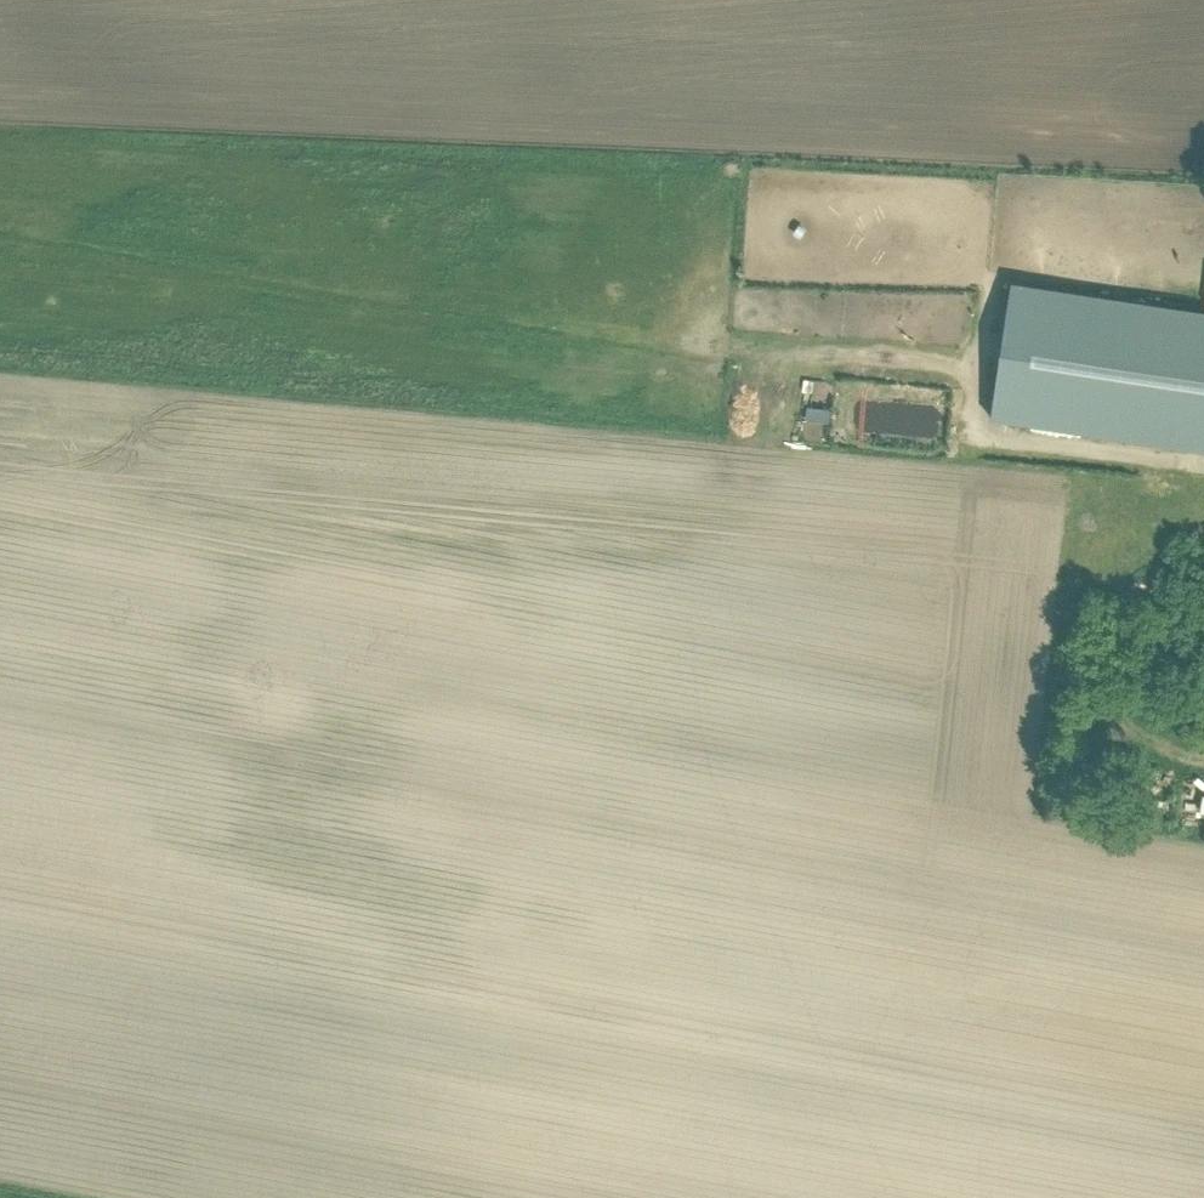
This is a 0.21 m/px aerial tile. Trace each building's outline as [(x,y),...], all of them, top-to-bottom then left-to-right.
[(1006,277),(984,409),(1203,446),(1203,309),(1006,277)]
